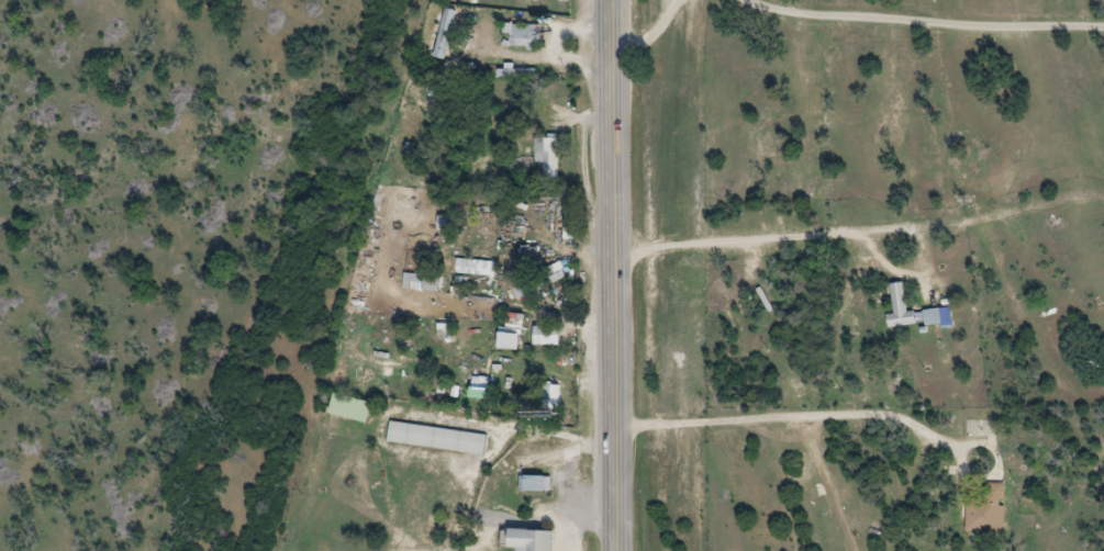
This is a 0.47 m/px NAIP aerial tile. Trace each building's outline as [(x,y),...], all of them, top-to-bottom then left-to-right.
[(543,25),(525,25),(525,15),(516,15),(516,26),(507,26),(507,34),(513,34),(513,48),(543,48),(543,25)] [(432,97),(449,98),(450,83),(433,82),(432,97)] [(559,138),(536,138),(536,164),(542,164),(542,179),(559,179),(559,138)] [(444,290),(444,276),(414,276),(414,290),(444,290)] [(912,312),(908,283),(893,285),(898,314),(891,316),(893,329),(922,324),(919,310),(912,312)] [(956,325),(954,308),(928,310),(930,328),(956,325)] [(527,335),(529,314),(512,313),(510,333),(527,335)] [(455,336),(455,326),(446,326),(446,336),(455,336)] [(379,403),(338,392),(333,412),(374,424),(379,403)] [(489,435),(392,422),(389,442),(487,455),(489,435)] [(551,476),(522,476),(522,492),(551,492),(551,476)] [(519,531),(519,550),(559,550),(559,532),(519,531)]
